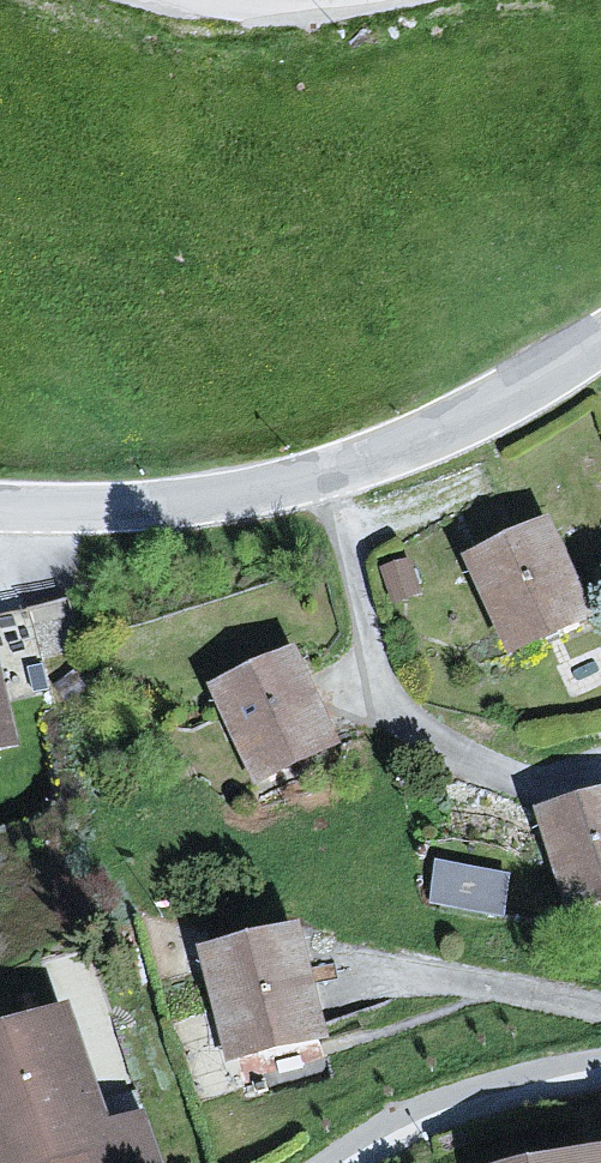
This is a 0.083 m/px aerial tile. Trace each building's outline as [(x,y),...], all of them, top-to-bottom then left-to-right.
[(559,540),(470,577),(511,673),(599,636),(559,540)] [(308,668),(218,705),(256,798),(346,761),(308,668)] [(15,760),(0,688),(0,763),(15,760)] [(543,825),(562,920),(600,912),(600,813),(543,825)] [(505,903),(511,865),(439,853),(433,891),(505,903)] [(311,946),(206,968),(227,1066),(332,1044),(311,946)] [(0,1047),(0,1162),(159,1162),(150,1130),(118,1139),(86,1023),(0,1047)]
